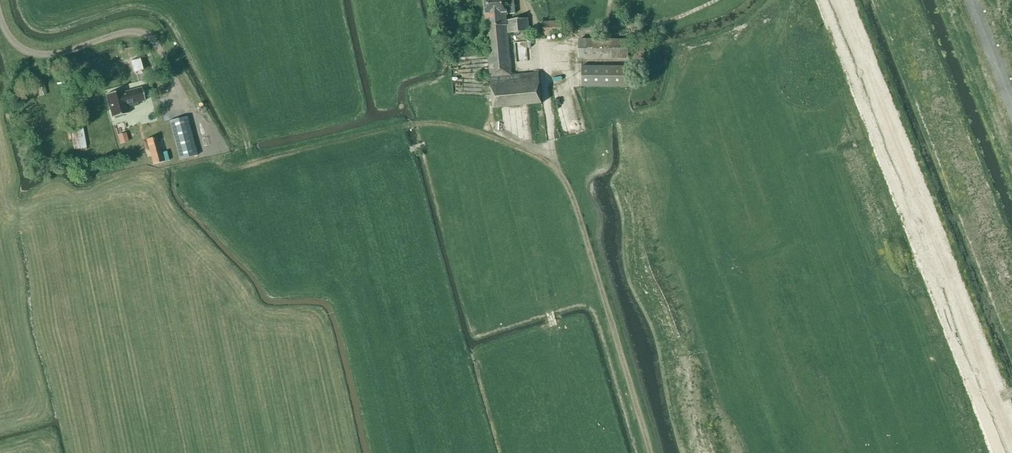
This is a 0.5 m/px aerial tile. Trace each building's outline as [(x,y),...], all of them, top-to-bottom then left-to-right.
[(508,33),(529,30),(528,19),(506,21),(506,13),(505,0),(484,0),(486,27),(493,108),(542,104),(539,72),(512,75),(508,33)] [(542,23),(543,37),(563,35),(562,21),(542,23)] [(579,59),(628,60),(629,41),(579,41),(579,59)] [(142,70),(138,59),(129,62),(133,73),(142,70)] [(581,87),(631,87),(631,67),(581,66),(581,87)] [(36,84),(39,97),(47,95),(44,82),(36,84)] [(122,88),(106,93),(113,118),(129,113),(127,106),(145,101),(141,87),(123,92),(122,88)] [(170,121),(180,160),(198,155),(187,117),(170,121)] [(71,131),(74,149),(86,148),(83,128),(71,131)] [(164,162),(157,136),(147,139),(154,165),(164,162)]
